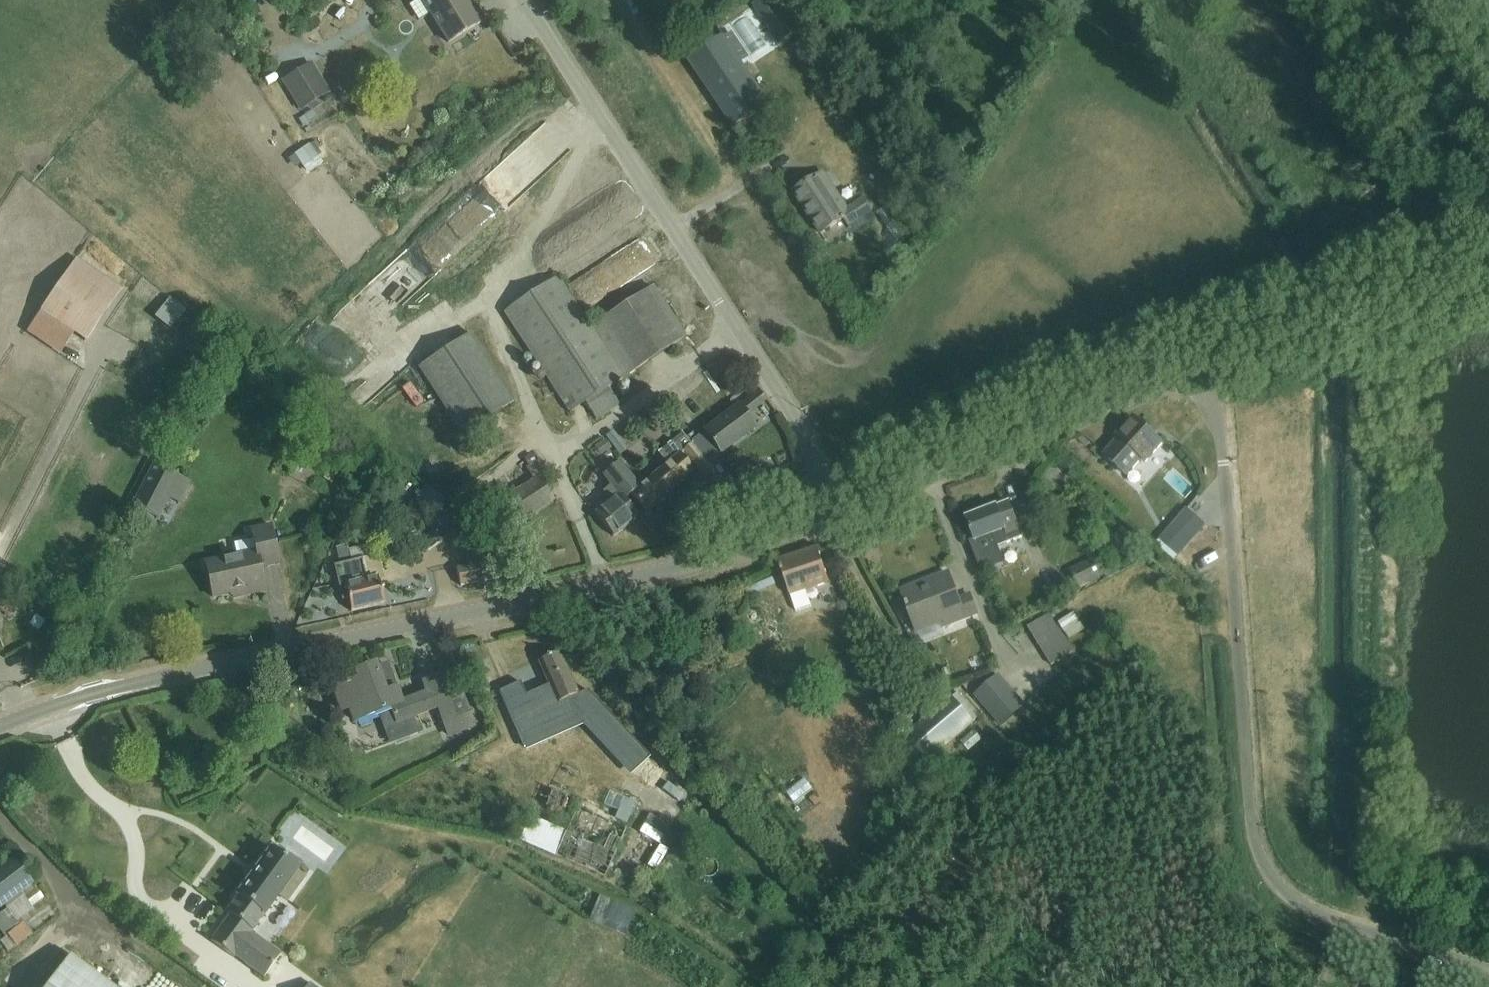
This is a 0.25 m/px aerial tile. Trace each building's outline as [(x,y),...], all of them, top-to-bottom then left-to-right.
[(450,44),(485,22),(474,4),(470,7),(465,0),(423,0),(450,44)] [(753,6),(780,46),(798,33),(776,0),(762,0),(753,6)] [(691,60),(737,128),(772,104),(726,36),(691,60)] [(285,82),(302,110),(329,93),(312,65),(285,82)] [(853,225),(874,212),(866,200),(851,210),(844,199),(840,202),(823,175),(798,192),(824,234),(848,218),(853,225)] [(73,335),(83,342),(119,290),(76,261),(28,331),(60,354),(73,335)] [(1398,264),(1401,274),(1412,270),(1409,261),(1398,264)] [(608,389),(685,339),(652,288),(590,328),(558,279),(505,313),(571,414),(585,404),(596,421),(619,406),(608,389)] [(170,331),(185,312),(169,299),(155,318),(170,331)] [(420,368),(463,435),(515,402),(472,335),(420,368)] [(406,386),(419,406),(429,400),(416,380),(406,386)] [(745,396),(749,401),(756,410),(767,402),(756,388),(745,396)] [(695,442),(710,462),(755,427),(740,408),(695,442)] [(1162,444),(1133,417),(1116,436),(1118,438),(1103,454),(1127,476),(1142,459),(1146,462),(1162,444)] [(606,436),(620,455),(627,449),(613,431),(606,436)] [(680,436),(656,456),(665,467),(689,446),(680,436)] [(604,440),(595,447),(601,455),(604,453),(607,458),(612,454),(609,450),(611,448),(604,440)] [(679,456),(680,458),(685,454),(706,480),(716,472),(693,444),(692,444),(679,456)] [(522,461),(528,469),(535,481),(485,512),(500,536),(555,502),(540,477),(548,472),(536,452),(522,461)] [(680,458),(679,456),(675,459),(633,496),(645,510),(691,470),(680,458)] [(619,463),(613,468),(607,459),(599,466),(605,474),(603,476),(611,486),(604,492),(612,502),(596,515),(614,537),(638,518),(625,502),(640,490),(619,463)] [(153,465),(132,507),(158,521),(168,500),(179,506),(191,483),(175,475),(174,476),(153,465)] [(966,518),(974,539),(969,541),(981,572),(1005,563),(998,546),(1022,537),(1009,503),(996,507),(966,518)] [(406,522),(414,529),(428,512),(419,505),(406,522)] [(1161,540),(1178,555),(1204,525),(1187,509),(1161,540)] [(260,568),(279,564),(271,527),(252,531),(257,553),(205,564),(212,598),(246,590),(247,596),(266,592),(260,568)] [(461,540),(466,566),(456,569),(460,586),(505,577),(502,559),(491,561),(486,535),(461,540)] [(371,542),(353,548),(356,557),(374,551),(371,542)] [(781,560),(792,595),(797,610),(812,605),(808,595),(816,592),(814,588),(830,582),(819,547),(781,560)] [(348,600),(351,612),(384,604),(377,578),(380,574),(376,556),(333,567),(342,602),(348,600)] [(1071,571),(1080,588),(1106,574),(1097,557),(1071,571)] [(946,626),(978,613),(971,593),(961,596),(952,571),(905,589),(919,628),(943,619),(946,626)] [(779,572),(752,575),(754,589),(781,585),(779,572)] [(1061,618),(1074,637),(1090,626),(1077,607),(1061,618)] [(1029,627),(1053,664),(1073,651),(1049,614),(1029,627)] [(540,660),(557,701),(575,693),(557,653),(540,660)] [(439,712),(446,731),(448,736),(455,734),(463,731),(440,677),(423,684),(426,692),(406,701),(389,661),(354,674),(357,681),(334,690),(343,713),(350,710),(355,724),(378,715),(384,730),(438,709),(439,712)] [(1007,725),(1032,702),(1003,670),(977,692),(1007,725)] [(519,682),(500,692),(523,748),(584,722),(632,771),(649,756),(587,690),(578,694),(577,693),(575,693),(557,701),(555,702),(556,703),(534,713),(519,682)] [(909,738),(930,762),(981,718),(960,694),(909,738)] [(972,756),(990,738),(977,725),(958,744),(972,756)] [(455,734),(448,736),(446,731),(410,745),(416,762),(459,746),(455,734)] [(812,773),(783,791),(791,803),(819,785),(812,773)] [(520,837),(555,853),(601,875),(630,815),(638,797),(591,777),(565,833),(530,816),(520,837)] [(648,822),(642,832),(664,844),(670,833),(648,822)] [(330,859),(338,846),(304,825),(296,838),(330,859)] [(669,857),(680,864),(687,851),(676,845),(669,857)] [(230,916),(211,942),(234,958),(235,957),(264,978),(280,956),(251,934),(279,896),(287,902),(305,879),(297,873),(303,865),(279,847),(275,852),(272,849),(237,897),(238,898),(227,914),(230,916)] [(31,887),(11,859),(0,868),(0,909),(31,887)] [(632,931),(638,904),(599,895),(593,922),(632,931)] [(28,921),(3,938),(11,951),(37,935),(28,921)] [(71,956),(48,986),(113,986),(71,956)]
